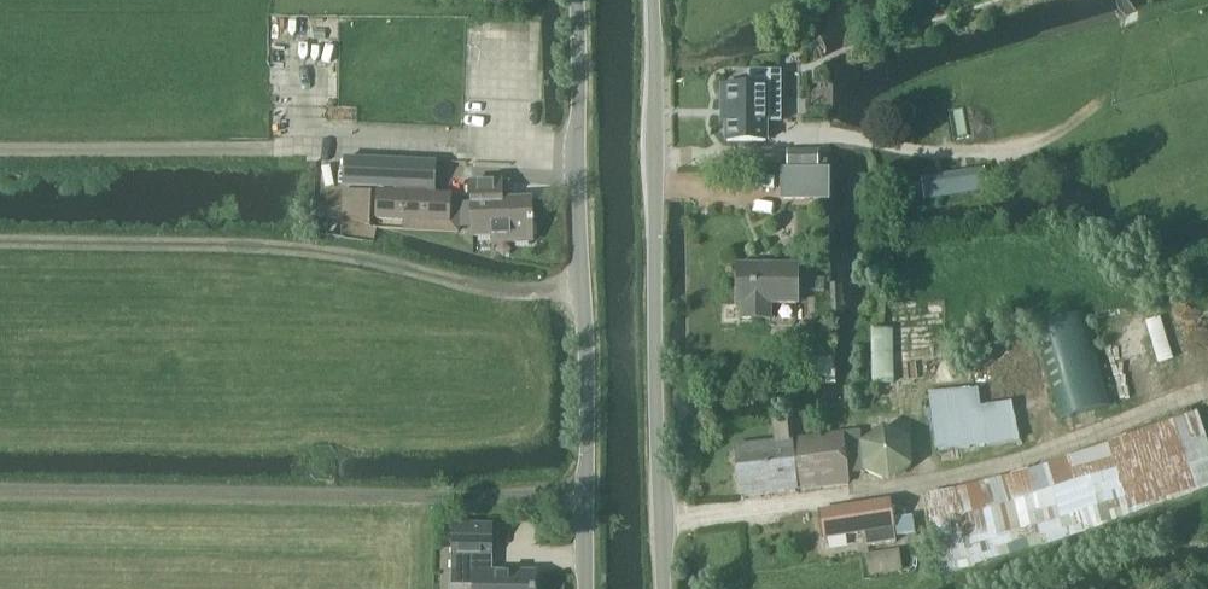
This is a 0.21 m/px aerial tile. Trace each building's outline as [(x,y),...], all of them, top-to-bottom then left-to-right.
[(731,88),(721,88),(721,108),(726,108),(726,142),(765,143),(765,123),(786,123),(786,75),(759,75),(749,75),(749,88),(731,88)] [(787,168),(817,168),(817,152),(787,152),(787,168)] [(344,176),(344,188),(395,190),(394,194),(378,193),(376,220),(458,224),(459,199),(450,198),(450,197),(433,196),(433,192),(434,164),(424,164),(345,160),(344,176)] [(987,191),(983,169),(919,179),(923,201),(987,191)] [(780,201),(826,201),(826,170),(780,170),(780,201)] [(530,202),(501,203),(501,183),(471,184),(473,238),(508,237),(508,244),(532,243),(530,202)] [(796,306),(797,267),(736,267),(736,305),(741,305),(741,321),(769,321),(769,305),(796,306)] [(1063,420),(1106,408),(1080,314),(1037,326),(1063,420)] [(872,386),(894,386),(892,329),(870,330),(872,386)] [(1030,372),(1031,365),(1030,358),(1028,352),(1024,347),(1018,343),(1012,340),(1006,339),(999,340),(993,342),(988,346),(984,351),(981,357),(980,364),(981,371),(983,377),(987,382),(992,386),(998,389),(1005,390),(1012,389),(1018,387),(1023,383),(1027,378),(1030,372)] [(1011,403),(979,407),(977,389),(928,395),(935,453),(1018,443),(1011,403)] [(926,496),(932,539),(940,576),(974,569),(974,567),(1041,547),(1042,548),(1087,532),(1207,489),(1207,451),(1205,441),(1196,413),(1108,446),(1028,472),(957,489),(933,494),(926,496)] [(774,443),(736,448),(741,497),(847,485),(842,435),(788,441),(788,440),(786,425),(785,419),(771,420),(774,443)] [(911,468),(908,441),(883,428),(859,445),(862,473),(888,485),(911,468)] [(890,501),(818,512),(822,540),(853,536),(864,534),(866,548),(894,543),(894,539),(913,536),(911,516),(892,519),(890,501)] [(452,574),(474,574),(474,588),(535,588),(535,574),(490,573),(490,549),(491,527),(452,526),(452,556),(452,574)]
